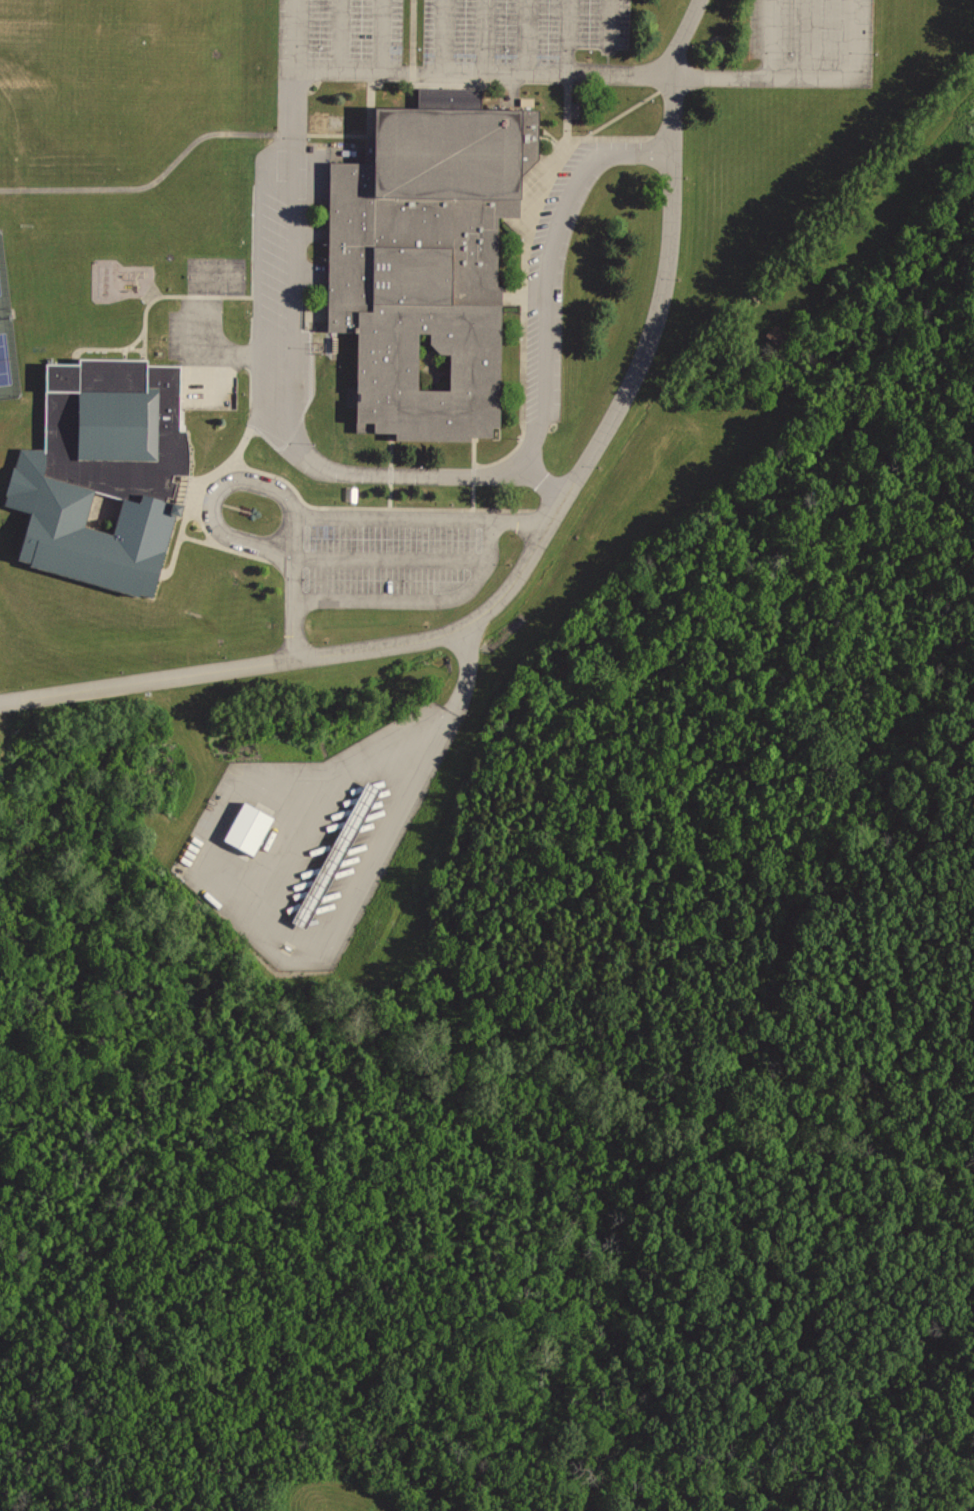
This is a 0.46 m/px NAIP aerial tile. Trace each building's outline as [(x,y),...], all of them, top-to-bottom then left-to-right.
[(381,100),(380,136),(336,136),(332,325),(363,326),(363,425),(399,427),(399,436),(477,438),(478,428),(509,429),(511,279),(502,279),(504,211),(528,211),(529,168),(544,155),(545,103),(488,102),(488,81),(424,80),(424,101),(381,100)] [(18,556),(158,595),(191,481),(194,463),(193,447),(190,426),(181,425),(182,400),(183,359),(152,358),(152,350),(82,349),(82,356),(49,355),(47,441),(23,442),(7,501),(33,508),(18,556)] [(360,779),(375,789),(298,926),(285,919),(360,779)] [(343,843),(349,846),(350,842),(358,845),(385,787),(372,781),(343,843)] [(240,798),(270,815),(250,852),(220,835),(240,798)]
